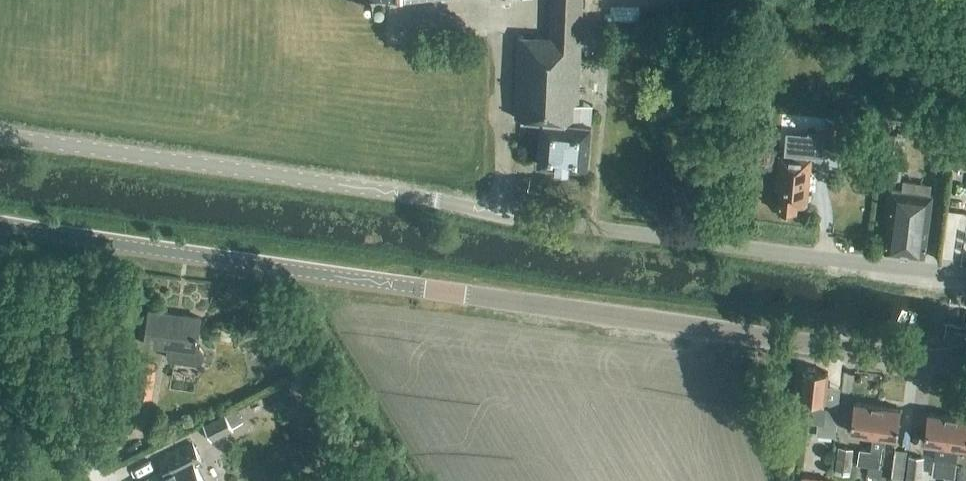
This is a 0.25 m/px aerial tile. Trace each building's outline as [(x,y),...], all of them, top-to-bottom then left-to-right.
[(590,124),(575,123),(576,105),(582,0),(550,0),(548,38),(518,36),(513,119),(540,120),(537,165),(587,168),(590,124)] [(841,146),(843,118),(827,116),(826,131),(825,144),(841,146)] [(811,158),(808,158),(808,157),(823,158),(825,144),(826,131),(808,129),(808,137),(786,135),(784,155),(780,155),(777,187),(780,187),(778,209),(797,211),(797,204),(807,204),(811,158)] [(900,178),(904,147),(884,144),(880,176),(900,178)] [(924,255),(932,195),(892,189),(885,250),(924,255)] [(200,346),(196,345),(200,317),(149,310),(144,343),(168,346),(167,354),(169,358),(198,362),(203,358),(204,351),(200,346)] [(960,341),(961,333),(953,332),(952,340),(960,341)] [(319,365),(306,371),(312,381),(321,384),(328,380),(319,365)] [(152,396),(156,368),(141,366),(137,393),(152,396)] [(825,401),(828,371),(816,370),(815,367),(809,367),(806,369),(802,368),(799,398),(811,399),(808,421),(818,422),(817,433),(834,435),(838,402),(825,401)] [(850,431),(873,434),(877,405),(854,401),(850,431)] [(873,434),(871,450),(869,465),(879,466),(883,436),(896,438),(901,408),(877,405),(873,434)] [(933,474),(942,476),(951,415),(927,412),(924,442),(937,444),(933,474)] [(211,439),(233,428),(225,414),(204,425),(211,439)] [(951,415),(942,476),(954,477),(958,447),(965,448),(965,418),(951,415)] [(195,464),(201,461),(193,443),(159,459),(165,471),(145,480),(203,480),(195,464)] [(849,474),(853,447),(839,446),(835,472),(849,474)] [(869,465),(871,450),(860,449),(858,463),(869,465)] [(891,476),(903,478),(907,450),(895,449),(891,476)] [(923,457),(909,455),(906,479),(921,480),(923,457)]
